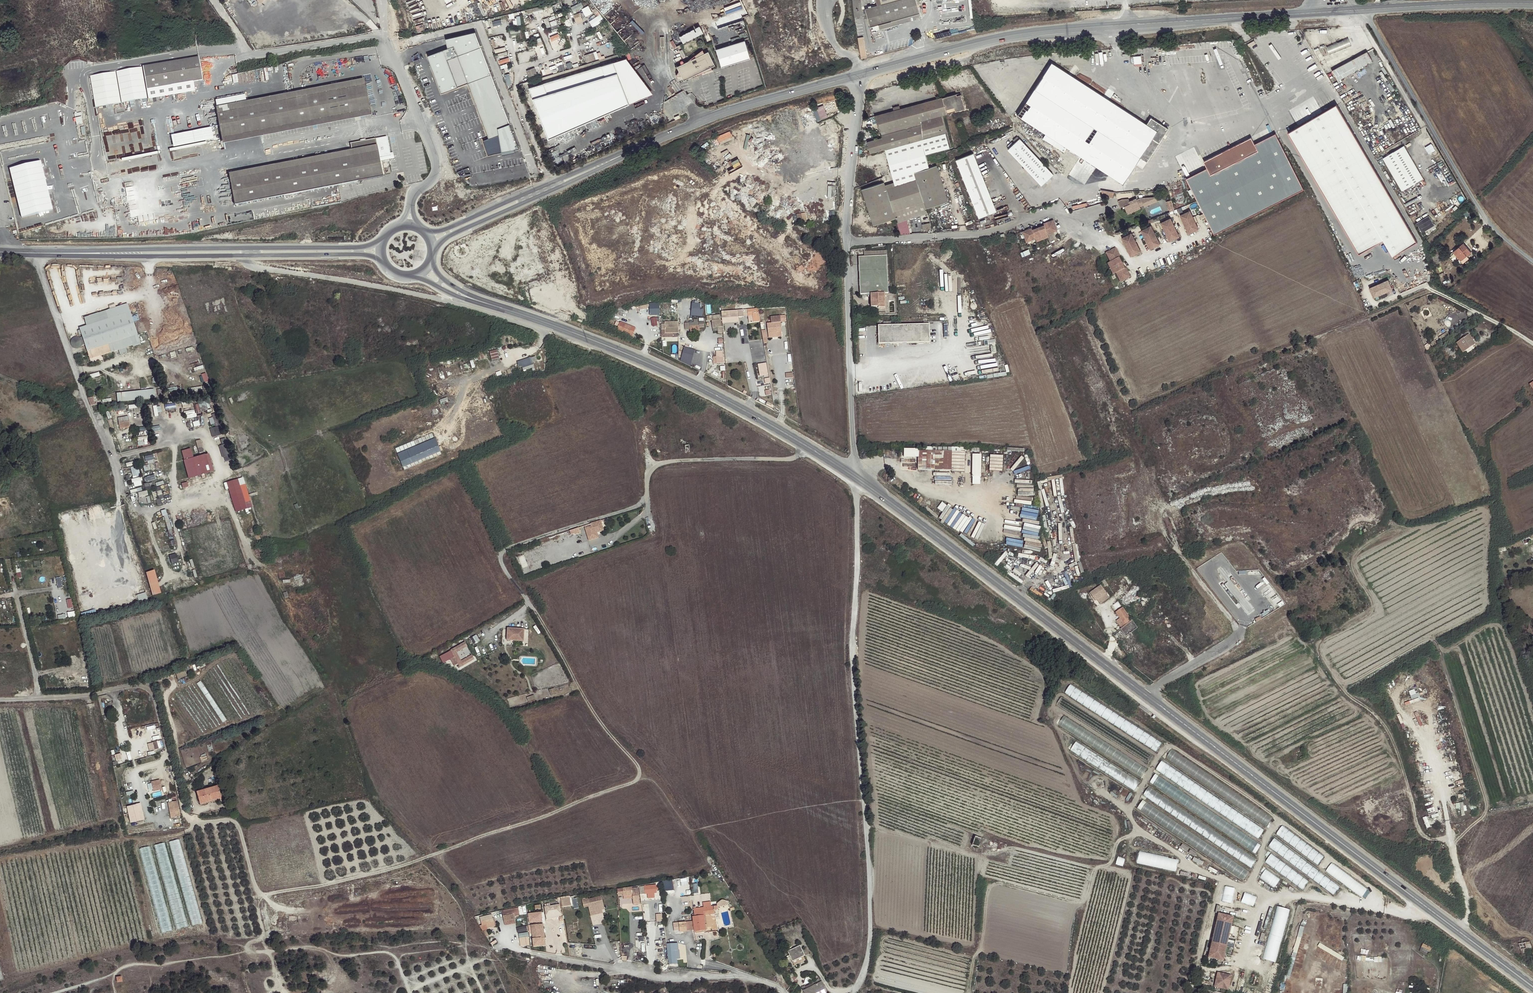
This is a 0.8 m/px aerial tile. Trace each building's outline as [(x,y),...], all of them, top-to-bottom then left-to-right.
[(855,18),(863,17),(861,0),(852,0),(855,18)] [(877,6),(865,9),(870,26),(878,24),(879,29),(921,18),(916,0),(875,0),(877,6)] [(582,8),(585,16),(592,12),(588,5),(582,8)] [(680,38),(683,44),(703,33),(699,27),(680,38)] [(475,32),(445,39),(448,48),(428,56),(441,93),(469,83),(489,138),(483,141),(488,154),(494,152),(519,148),(475,32)] [(858,37),(862,59),(867,57),(863,37),(858,37)] [(1342,39),(1345,46),(1350,44),(1347,37),(1342,39)] [(745,38),(716,47),(722,65),(751,57),(745,38)] [(1329,53),(1340,48),(1337,41),(1331,43),(1326,46),(1329,53)] [(703,49),(687,61),(705,53),(703,49)] [(586,62),(598,58),(596,51),(584,55),(586,62)] [(715,65),(709,51),(705,53),(687,61),(677,66),(679,70),(677,75),(682,76),(684,80),(694,75),(699,73),(697,69),(701,67),(703,71),(711,67),(715,65)] [(1369,52),(1333,71),(1338,80),(1373,60),(1369,52)] [(199,56),(143,66),(147,87),(193,80),(203,78),(199,56)] [(544,83),(529,88),(548,143),(629,106),(653,96),(626,60),(544,83)] [(1067,147),(1122,184),(1139,158),(1146,162),(1168,129),(1150,118),(1146,124),(1052,62),(1017,115),(1046,134),(1042,138),(1064,152),(1067,147)] [(143,66),(116,71),(122,103),(148,99),(147,87),(143,66)] [(699,73),(694,75),(713,69),(711,67),(703,71),(699,73)] [(526,72),(530,81),(538,78),(535,69),(526,72)] [(116,71),(90,76),(96,108),(122,103),(116,71)] [(193,80),(147,87),(148,99),(195,92),(193,80)] [(371,110),(365,84),(305,96),(293,99),(270,103),(248,107),(245,100),(216,107),(222,139),(371,110)] [(922,103),(918,104),(921,120),(941,115),(945,114),(947,113),(965,109),(961,95),(956,96),(956,94),(922,103)] [(216,107),(245,100),(245,95),(216,101),(216,107)] [(813,111),(801,116),(804,125),(828,115),(824,104),(812,109),(813,111)] [(884,149),(922,138),(921,120),(918,104),(900,109),(893,111),(875,116),(877,121),(880,131),(881,138),(867,141),(870,153),(884,149)] [(1288,133),(1359,255),(1383,241),(1393,257),(1417,243),(1337,105),(1288,133)] [(925,155),(950,147),(941,115),(921,120),(922,138),(925,155)] [(211,127),(168,135),(170,147),(193,143),(193,146),(204,144),(203,141),(213,139),(211,127)] [(1197,201),(1213,234),(1303,190),(1276,133),(1255,144),(1251,137),(1203,161),(1207,167),(1186,178),(1197,201)] [(922,138),(884,149),(894,182),(895,186),(916,179),(914,172),(929,167),(925,155),(922,138)] [(350,143),(352,150),(353,156),(230,179),(235,205),(338,185),(383,176),(375,139),(350,143)] [(1053,174),(1020,139),(1008,150),(1041,185),(1053,174)] [(1404,145),(1382,157),(1402,191),(1424,178),(1404,145)] [(353,156),(352,150),(229,174),(230,179),(353,156)] [(996,211),(973,153),(956,160),(979,218),(996,211)] [(42,161),(10,169),(22,219),(54,211),(42,161)] [(929,167),(914,172),(916,179),(895,186),(886,189),(885,185),(884,182),(862,189),(873,225),(895,218),(896,222),(907,219),(927,212),(926,208),(948,201),(937,165),(929,167)] [(1122,199),(1118,201),(1120,208),(1124,207),(1126,210),(1132,207),(1133,210),(1140,207),(1139,205),(1143,203),(1144,207),(1159,200),(1157,197),(1140,198),(1137,199),(1136,198),(1130,201),(1129,199),(1122,199)] [(1170,211),(1174,210),(1171,201),(1165,202),(1168,210),(1169,209),(1170,211)] [(1132,207),(1126,210),(1127,214),(1144,207),(1143,203),(1139,205),(1140,207),(1133,210),(1132,207)] [(1189,233),(1198,229),(1189,210),(1180,215),(1189,233)] [(796,213),(797,221),(813,220),(812,212),(796,213)] [(1429,215),(1416,223),(1422,233),(1435,225),(1429,215)] [(1170,241),(1179,236),(1170,218),(1161,223),(1170,241)] [(907,219),(896,222),(900,234),(910,234),(907,219)] [(1056,227),(1053,220),(1043,223),(1044,225),(1032,229),(1031,228),(1022,231),(1025,239),(1034,235),(1035,238),(1047,234),(1046,231),(1056,227)] [(1150,249),(1160,244),(1151,226),(1141,231),(1150,249)] [(1131,256),(1141,252),(1132,233),(1122,238),(1131,256)] [(1463,243),(1453,252),(1461,261),(1467,255),(1471,252),(1463,243)] [(1115,248),(1108,251),(1112,260),(1109,262),(1115,273),(1117,272),(1122,281),(1123,280),(1129,277),(1125,268),(1123,269),(1118,258),(1119,257),(1115,248)] [(864,257),(859,257),(859,264),(860,294),(870,294),(871,299),(873,299),(873,307),(884,306),(884,293),(888,293),(886,251),(864,251),(864,257)] [(1461,261),(1453,252),(1449,255),(1457,264),(1461,261)] [(1467,255),(1461,261),(1463,264),(1469,258),(1467,255)] [(1115,273),(1109,262),(1106,263),(1112,275),(1115,273)] [(1388,280),(1370,289),(1374,298),(1392,290),(1388,280)] [(659,315),(659,302),(650,302),(650,315),(659,315)] [(700,308),(700,302),(691,302),(691,316),(703,316),(703,308),(700,308)] [(109,344),(137,334),(127,304),(84,317),(87,325),(79,328),(90,359),(111,352),(109,344)] [(759,316),(758,308),(747,309),(748,316),(752,316),(753,322),(759,321),(759,320),(759,316)] [(743,309),(721,312),(722,318),(730,317),(743,316),(743,309)] [(720,316),(712,317),(713,327),(721,327),(720,316)] [(780,323),(782,322),(782,317),(772,318),(773,323),(766,324),(767,333),(776,332),(781,332),(780,323)] [(693,322),(692,322),(689,322),(690,329),(690,331),(699,330),(698,322),(697,319),(693,319),(693,322)] [(632,336),(635,330),(620,323),(617,329),(632,336)] [(678,324),(665,324),(665,326),(662,326),(662,337),(674,337),(673,333),(679,333),(678,324)] [(930,342),(929,324),(878,325),(878,344),(930,342)] [(1465,350),(1472,346),(1475,344),(1469,335),(1470,334),(1468,330),(1459,336),(1461,340),(1456,343),(1462,353),(1465,350)] [(137,334),(109,344),(111,352),(140,342),(137,334)] [(690,364),(695,349),(684,346),(679,361),(690,364)] [(715,363),(723,363),(722,350),(715,350),(715,363)] [(522,370),(534,368),(533,362),(536,361),(535,356),(517,360),(518,366),(521,366),(522,370)] [(766,363),(757,364),(759,376),(768,375),(766,363)] [(155,398),(154,389),(116,393),(117,402),(155,398)] [(206,409),(204,401),(195,404),(198,412),(206,409)] [(149,417),(158,416),(157,411),(161,411),(160,404),(148,404),(149,417)] [(130,427),(129,421),(118,423),(120,429),(130,427)] [(212,436),(219,434),(217,426),(210,428),(212,436)] [(416,460),(440,452),(436,438),(397,452),(403,469),(418,464),(416,460)] [(180,450),(187,478),(212,471),(207,453),(192,457),(190,448),(180,450)] [(951,470),(951,451),(918,451),(918,470),(951,470)] [(971,454),(972,484),(980,484),(980,454),(971,454)] [(1002,471),(1002,455),(989,455),(989,470),(1002,471)] [(138,465),(130,467),(132,476),(140,473),(138,465)] [(604,527),(602,520),(585,525),(590,540),(596,538),(594,530),(604,527)] [(594,530),(596,538),(599,537),(598,532),(605,530),(604,527),(594,530)] [(1332,569),(1323,574),(1326,578),(1334,573),(1332,569)] [(144,572),(151,595),(159,593),(152,570),(144,572)] [(1102,586),(1090,594),(1096,602),(1097,601),(1107,594),(1102,586)] [(136,595),(139,602),(147,599),(145,592),(136,595)] [(1097,601),(1101,606),(1110,599),(1107,594),(1097,601)] [(1121,627),(1132,620),(1122,606),(1115,611),(1119,617),(1123,623),(1120,625),(1121,627)] [(1137,628),(1132,620),(1121,627),(1121,628),(1120,628),(1125,636),(1137,628)] [(508,627),(507,639),(524,640),(524,629),(508,627)] [(465,641),(454,647),(456,652),(467,645),(465,641)] [(460,666),(464,664),(461,660),(456,652),(454,647),(451,649),(460,666)] [(472,654),(461,660),(464,664),(474,658),(472,654)] [(187,676),(185,671),(176,674),(178,679),(187,676)] [(1163,743),(1071,683),(1065,692),(1157,752),(1163,743)] [(1416,688),(1409,691),(1412,698),(1418,696),(1416,688)] [(151,751),(164,747),(162,739),(149,743),(151,751)] [(1140,782),(1076,741),(1070,750),(1134,791),(1140,782)] [(1302,750),(1296,753),(1299,759),(1305,756),(1302,750)] [(1265,830),(1162,760),(1156,769),(1258,839),(1265,830)] [(1261,845),(1155,774),(1149,783),(1256,854),(1261,845)] [(151,791),(164,788),(162,779),(149,782),(151,791)] [(221,798),(218,786),(196,792),(199,804),(221,798)] [(1257,858),(1148,786),(1142,795),(1251,867),(1257,858)] [(195,806),(191,794),(185,795),(188,807),(195,806)] [(1249,871),(1142,799),(1136,808),(1243,880),(1249,871)] [(170,802),(172,817),(182,816),(179,800),(170,802)] [(128,806),(132,823),(147,819),(143,802),(128,806)] [(1456,809),(1461,808),(1462,815),(1467,815),(1465,802),(1456,803),(1456,809)] [(1325,857),(1281,825),(1275,834),(1318,866),(1325,857)] [(979,846),(981,838),(975,836),(972,845),(978,847),(979,846)] [(1339,887),(1274,839),(1268,847),(1333,895),(1339,887)] [(1139,851),(1137,863),(1176,871),(1179,860),(1139,851)] [(1309,881),(1271,853),(1264,862),(1303,890),(1309,881)] [(1368,889),(1331,863),(1325,872),(1362,897),(1368,889)] [(1280,879),(1265,869),(1259,878),(1274,888),(1280,879)] [(656,885),(643,886),(644,893),(647,893),(647,898),(654,897),(654,893),(657,892),(656,889),(656,887),(656,885)] [(631,887),(617,889),(618,896),(623,896),(632,895),(632,898),(633,905),(639,904),(638,888),(631,888),(631,887)] [(1235,889),(1225,887),(1222,902),(1231,904),(1235,889)] [(1245,892),(1241,902),(1253,907),(1257,897),(1245,892)] [(601,896),(582,901),(584,907),(588,906),(589,912),(602,909),(600,903),(603,902),(601,896)] [(544,905),(545,917),(561,917),(560,904),(544,905)] [(694,930),(694,932),(695,931),(701,931),(706,930),(704,915),(704,913),(709,913),(709,914),(714,914),(713,910),(717,910),(716,906),(711,907),(703,907),(698,908),(693,909),(694,916),(692,916),(693,921),(694,930)] [(1290,910),(1277,906),(1262,959),(1275,963),(1290,910)] [(519,913),(518,908),(502,911),(504,921),(515,919),(514,916),(514,914),(519,913)] [(593,917),(594,924),(606,922),(604,912),(596,914),(597,917),(593,917)] [(492,917),(492,914),(479,917),(481,925),(479,925),(482,931),(487,930),(487,928),(496,926),(494,917),(492,917)] [(1218,914),(1208,957),(1223,961),(1233,917),(1218,914)] [(693,921),(678,922),(679,930),(679,931),(694,930),(693,921)] [(540,924),(531,925),(533,938),(541,938),(540,924)] [(541,938),(533,938),(534,947),(542,946),(541,938)] [(1522,943),(1518,943),(1520,949),(1521,953),(1526,952),(1525,949),(1532,948),(1530,944),(1529,942),(1526,942),(1525,938),(1521,939),(1522,943)] [(1320,942),(1318,946),(1342,960),(1344,957),(1320,942)] [(678,950),(677,943),(666,944),(668,960),(668,965),(673,964),(673,959),(674,959),(674,951),(678,950)] [(1420,949),(1430,953),(1432,947),(1423,943),(1420,949)] [(805,956),(800,945),(787,951),(794,965),(805,960),(803,956),(805,956)] [(1285,977),(1289,978),(1297,953),(1293,951),(1285,977)] [(1214,984),(1228,987),(1231,975),(1217,972),(1214,984)] [(825,989),(821,979),(819,980),(820,982),(806,989),(805,985),(801,987),(804,992),(817,992),(825,989)]
